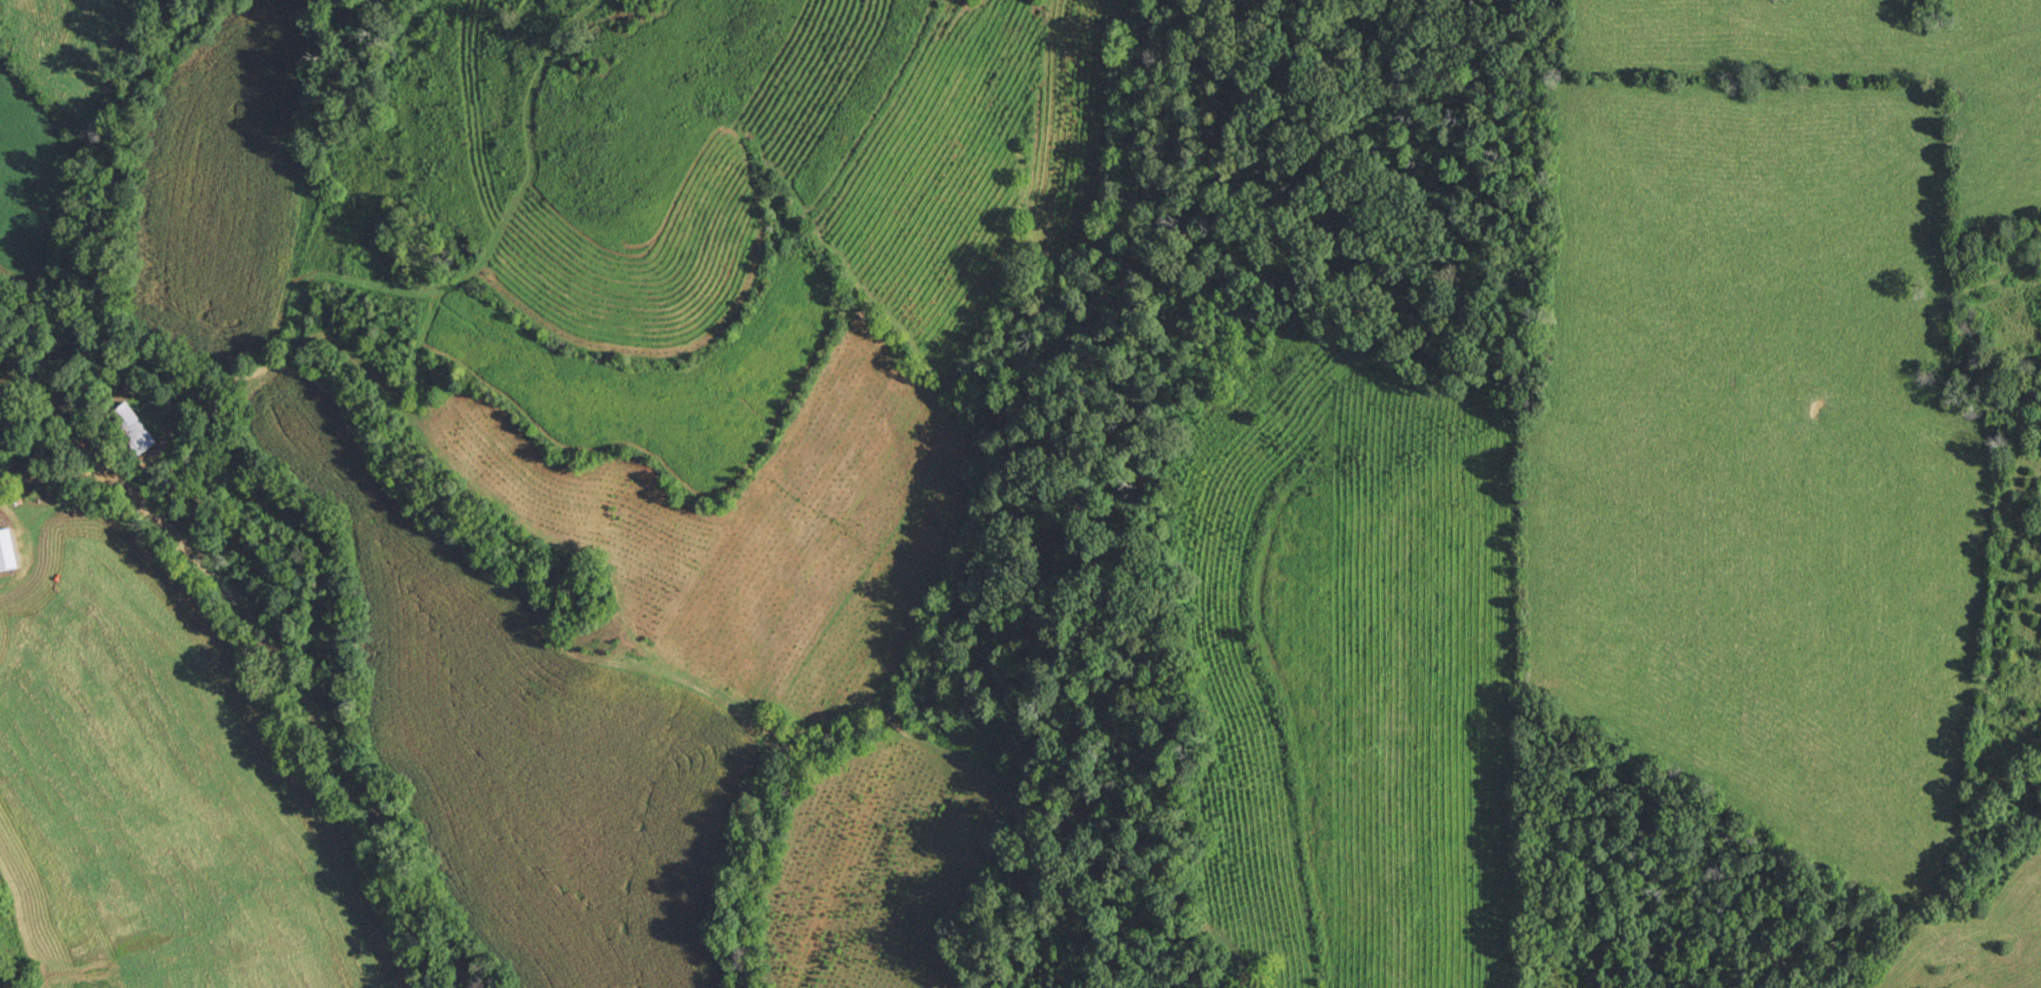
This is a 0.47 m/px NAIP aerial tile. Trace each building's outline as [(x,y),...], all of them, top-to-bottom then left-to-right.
[(159,443),(130,401),(111,414),(140,456),(159,443)] [(16,570),(16,530),(0,530),(0,570),(16,570)]
